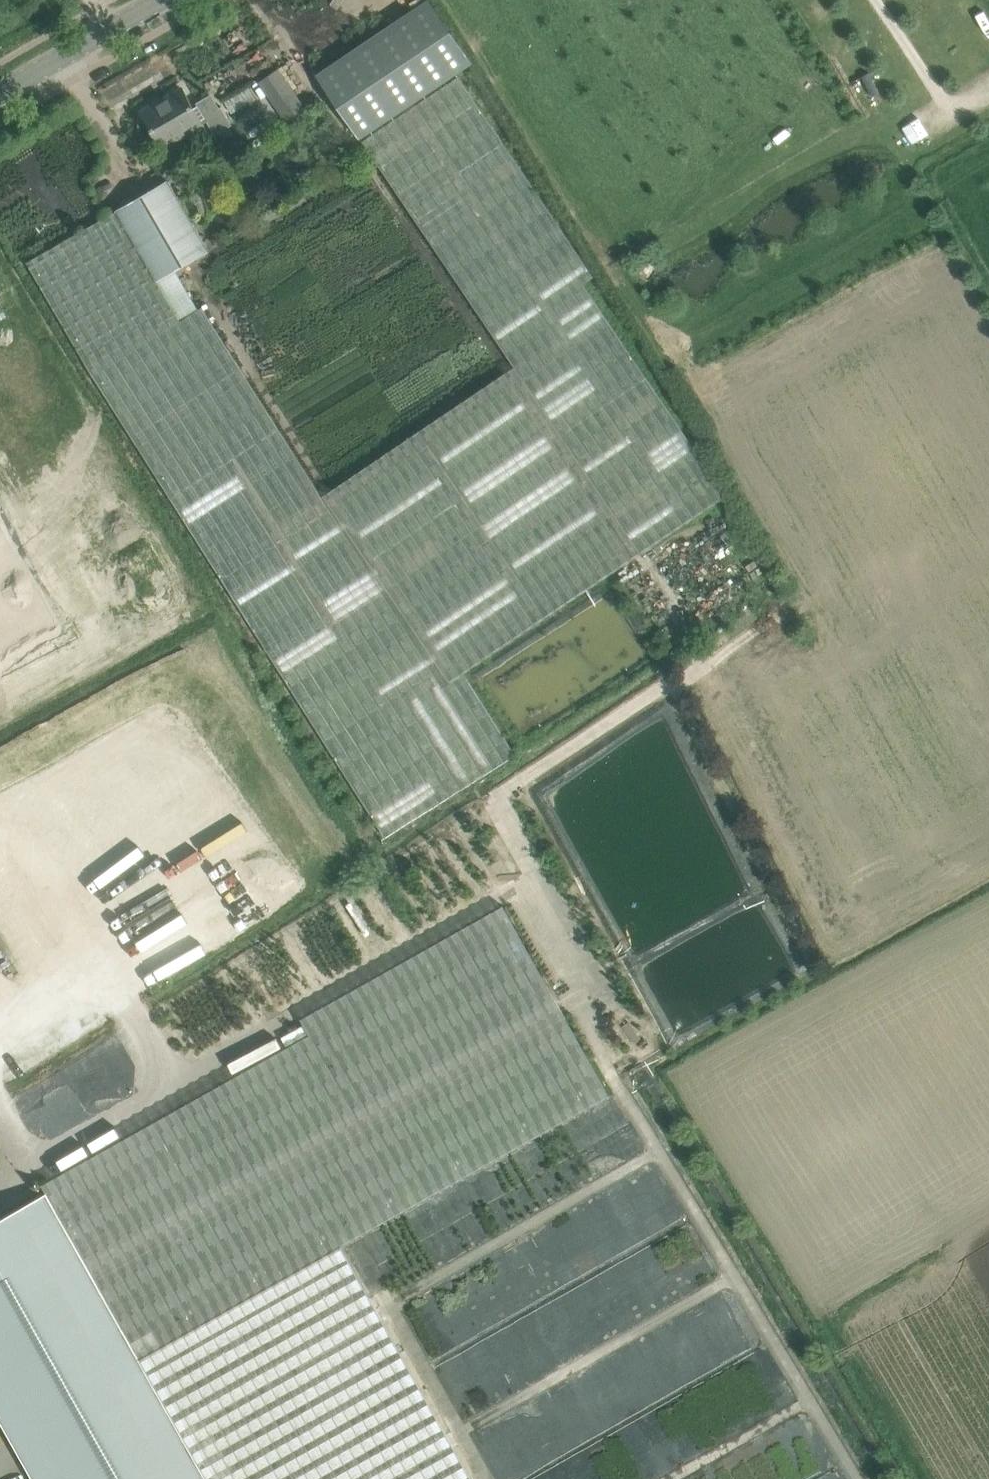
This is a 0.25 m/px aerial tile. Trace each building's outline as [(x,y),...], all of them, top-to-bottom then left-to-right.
[(317,74),(362,139),(470,67),(473,64),(436,10),(429,0),(427,0),(317,74)] [(259,81),(288,123),(307,110),(278,68),(259,81)] [(116,211),(27,261),(73,343),(385,836),(516,753),(464,672),(727,495),(584,283),(594,276),(457,76),(362,141),(516,364),(321,495),(202,306),(180,321),(156,279),(116,211)] [(247,84),(224,96),(231,111),(254,99),(247,84)] [(215,134),(232,124),(222,106),(219,108),(212,95),(193,106),(183,90),(159,104),(158,102),(142,111),(145,116),(143,118),(141,120),(140,122),(139,124),(140,127),(141,129),(142,131),(144,133),(146,134),(148,135),(151,135),(154,134),(155,133),(163,147),(203,124),(202,123),(207,120),(215,134)] [(904,165),(922,156),(913,139),(895,149),(904,165)] [(168,178),(115,209),(116,211),(156,279),(208,249),(168,178)] [(75,644),(0,514),(0,688),(75,644)] [(342,1245),(610,1094),(503,904),(301,1018),(310,1034),(42,1184),(47,1192),(0,1218),(0,1416),(35,1478),(473,1478),(342,1245)]
